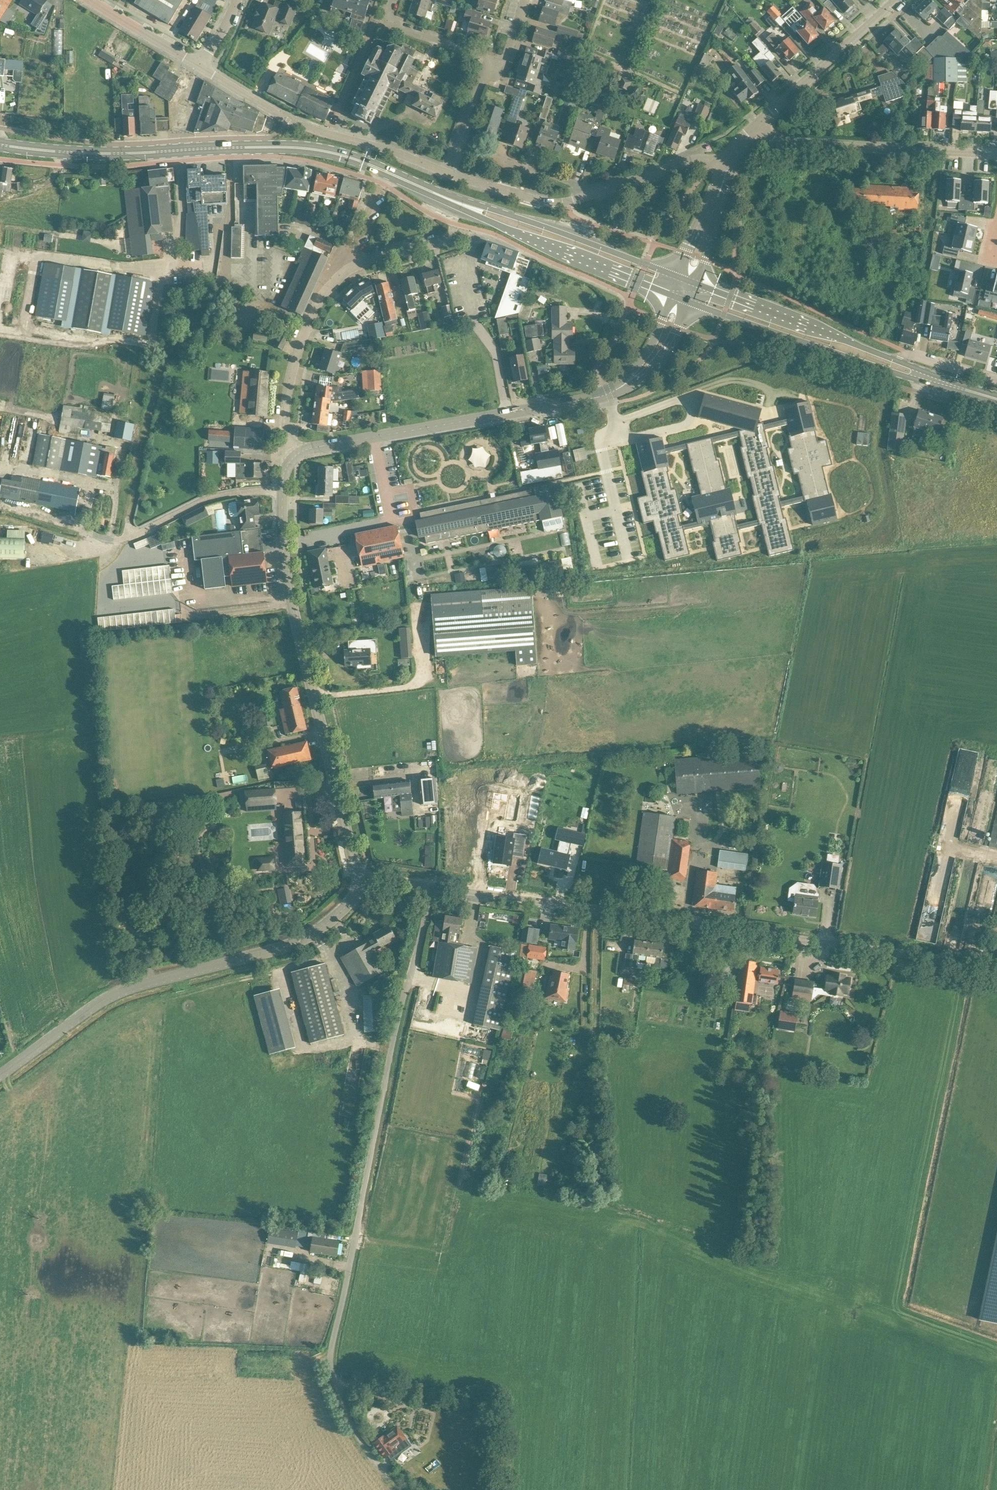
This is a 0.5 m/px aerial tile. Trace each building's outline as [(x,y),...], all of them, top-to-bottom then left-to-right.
[(13,0),(0,0),(0,21),(13,0)] [(50,22),(45,19),(48,14),(41,10),(47,1),(45,0),(23,0),(20,3),(38,14),(31,25),(38,29),(36,33),(45,36),(50,22)] [(134,4),(169,25),(174,16),(184,0),(137,0),(134,4)] [(181,32),(196,41),(211,17),(210,17),(215,5),(215,6),(218,0),(200,0),(195,8),(181,32)] [(331,12),(342,16),(342,17),(346,18),(346,17),(353,19),(349,34),(358,37),(363,22),(364,22),(371,1),(370,1),(370,0),(334,0),(331,12)] [(409,14),(431,20),(433,13),(427,11),(431,0),(414,0),(409,14)] [(497,3),(498,0),(481,0),(478,9),(493,14),(497,3)] [(546,1),(558,5),(556,12),(559,13),(569,16),(572,3),(574,0),(546,0),(546,1)] [(843,14),(846,12),(847,13),(852,8),(852,7),(854,4),(850,0),(831,0),(843,14)] [(915,11),(922,18),(925,21),(931,14),(935,18),(936,17),(944,25),(951,17),(951,16),(944,9),(941,11),(930,0),(926,0),(915,11)] [(953,14),(955,12),(961,17),(970,26),(967,29),(980,41),(981,41),(981,22),(982,11),(982,4),(982,0),(938,0),(953,14)] [(824,30),(834,22),(823,9),(819,13),(810,3),(800,12),(809,23),(814,18),(824,30)] [(296,9),(285,5),(281,16),(277,14),(279,10),(263,4),(260,12),(258,11),(255,19),(257,19),(253,28),(269,34),(275,20),(290,26),(296,9)] [(774,7),(768,13),(775,21),(781,16),(774,7)] [(544,8),(539,21),(549,24),(555,26),(557,21),(561,22),(569,16),(559,13),(556,12),(544,8)] [(0,22),(7,26),(15,13),(8,9),(0,22)] [(471,22),(468,30),(479,34),(479,36),(488,39),(491,29),(489,29),(491,23),(479,20),(481,14),(467,10),(464,20),(471,22)] [(814,41),(817,38),(817,37),(818,36),(807,23),(802,28),(798,22),(802,18),(796,11),(786,20),(783,16),(781,17),(795,33),(797,32),(808,45),(813,40),(814,41)] [(314,13),(309,19),(316,24),(321,18),(314,13)] [(951,17),(944,25),(948,30),(949,30),(956,22),(951,17)] [(961,17),(956,22),(965,31),(967,29),(970,26),(961,17)] [(749,18),(744,23),(748,27),(753,22),(749,18)] [(761,31),(753,22),(748,27),(756,36),(761,31)] [(717,24),(713,32),(719,35),(723,28),(717,24)] [(560,27),(557,34),(576,40),(579,33),(560,27)] [(557,34),(547,31),(537,28),(533,42),(553,48),(557,49),(559,42),(555,41),(557,34)] [(331,29),(326,38),(344,48),(349,40),(331,29)] [(896,30),(885,41),(898,55),(902,51),(911,60),(917,54),(917,53),(909,44),(911,42),(905,36),(903,38),(896,30)] [(938,37),(926,48),(934,56),(958,58),(966,58),(967,58),(971,54),(947,32),(941,37),(938,37)] [(799,55),(798,53),(800,52),(800,51),(799,52),(788,39),(782,44),(773,33),(766,39),(780,55),(783,53),(790,61),(794,57),(796,58),(799,55)] [(781,75),(770,62),(775,58),(758,38),(752,43),(760,53),(752,59),(772,82),(781,75)] [(398,93),(399,90),(410,68),(414,60),(412,58),(416,51),(403,45),(402,48),(401,47),(400,49),(395,46),(388,48),(384,55),(384,54),(383,50),(379,48),(375,50),(371,58),(370,57),(369,58),(370,59),(368,63),(366,62),(363,69),(365,70),(362,74),(361,75),(366,78),(353,104),(352,103),(351,104),(356,107),(352,116),(371,125),(375,116),(380,119),(390,99),(389,99),(393,91),(398,93)] [(917,53),(917,54),(926,64),(933,57),(934,56),(926,48),(926,49),(924,47),(917,53)] [(116,59),(102,50),(98,56),(112,65),(116,59)] [(560,50),(558,56),(581,63),(583,57),(577,55),(560,50)] [(521,60),(519,66),(539,72),(547,75),(549,67),(552,59),(557,60),(558,56),(553,55),(549,54),(540,51),(537,57),(525,54),(523,60),(521,60)] [(934,65),(934,82),(958,83),(958,58),(934,56),(934,65)] [(958,58),(958,83),(966,83),(966,58),(958,58)] [(4,76),(5,69),(11,69),(11,66),(23,67),(24,62),(0,59),(0,76),(4,76)] [(162,62),(153,77),(161,82),(155,93),(171,102),(181,86),(176,83),(180,78),(168,71),(170,68),(162,62)] [(754,95),(758,92),(736,64),(728,70),(739,84),(738,85),(739,87),(733,92),(741,103),(747,98),(749,99),(750,98),(752,99),(754,97),(754,95)] [(537,80),(539,72),(519,66),(517,73),(519,74),(517,80),(529,84),(527,91),(541,95),(544,83),(537,80)] [(436,118),(445,99),(434,94),(431,100),(422,96),(424,91),(412,85),(418,72),(410,68),(399,90),(417,98),(413,106),(436,118)] [(748,75),(757,86),(764,81),(755,69),(748,75)] [(308,88),(287,78),(277,73),(268,92),(325,121),(334,102),(308,89),(308,88)] [(618,88),(619,89),(616,96),(623,99),(626,92),(628,92),(631,84),(622,79),(618,88)] [(901,80),(881,87),(886,103),(903,97),(904,84),(901,80)] [(258,116),(260,112),(244,102),(243,104),(205,81),(197,103),(204,106),(194,133),(228,131),(231,125),(253,132),(253,131),(257,133),(262,131),(266,119),(258,116)] [(934,98),(932,129),(945,130),(945,120),(946,114),(947,113),(947,108),(946,106),(940,106),(941,98),(938,98),(939,82),(934,82),(934,98)] [(520,90),(506,86),(504,93),(518,97),(520,90)] [(520,88),(520,90),(518,97),(524,99),(527,91),(520,88)] [(840,102),(834,104),(836,111),(835,112),(836,115),(838,116),(838,118),(857,112),(861,111),(858,103),(871,98),(869,91),(851,96),(852,98),(844,101),(843,99),(843,98),(839,100),(840,102)] [(996,105),(996,92),(990,91),(988,109),(996,110),(996,105)] [(136,136),(135,110),(128,110),(128,104),(134,104),(134,95),(122,96),(124,136),(136,136)] [(146,96),(139,96),(139,97),(139,98),(141,126),(141,136),(157,135),(157,132),(170,131),(170,119),(168,118),(166,118),(166,121),(151,121),(149,99),(148,96),(146,96)] [(564,96),(562,102),(565,103),(563,107),(574,111),(575,107),(577,100),(570,98),(564,96)] [(553,99),(546,97),(539,117),(546,119),(553,99)] [(920,112),(919,129),(932,129),(934,98),(927,98),(926,112),(920,112)] [(990,133),(991,123),(991,118),(983,117),(984,100),(977,100),(977,107),(975,132),(990,133)] [(704,120),(710,109),(700,104),(694,116),(704,120)] [(477,133),(494,139),(504,111),(487,105),(477,133)] [(594,126),(592,132),(597,134),(600,127),(600,125),(606,109),(601,107),(598,106),(596,114),(598,114),(596,119),(595,124),(594,126)] [(975,132),(977,107),(970,106),(970,113),(962,112),(963,110),(953,109),(952,125),(961,126),(961,131),(975,132)] [(572,134),(569,144),(574,145),(578,144),(580,144),(581,148),(586,149),(589,140),(592,132),(594,126),(595,124),(596,119),(579,113),(577,120),(572,134)] [(693,119),(680,113),(666,146),(676,151),(683,134),(686,135),(693,119)] [(523,149),(526,139),(530,129),(507,121),(502,135),(508,137),(506,143),(523,149)] [(540,136),(537,145),(552,151),(556,141),(557,137),(558,133),(550,131),(552,125),(544,123),(540,136)] [(597,134),(593,146),(599,148),(597,153),(614,159),(617,150),(620,141),(608,137),(610,130),(600,127),(597,134)] [(653,155),(657,142),(662,144),(664,139),(659,137),(659,136),(637,129),(635,136),(629,134),(624,148),(638,153),(640,148),(645,150),(644,152),(653,155)] [(286,168),(284,168),(277,168),(277,165),(272,165),(272,166),(265,166),(265,165),(260,165),(260,166),(244,167),(244,200),(257,200),(258,236),(279,235),(278,198),(282,198),(284,181),(286,168)] [(12,179),(14,169),(4,168),(1,182),(0,182),(0,198),(1,198),(3,191),(10,192),(12,179)] [(297,190),(300,169),(293,168),(292,170),(288,169),(285,189),(297,190)] [(167,181),(174,180),(173,169),(149,172),(151,188),(163,187),(167,187),(167,181)] [(311,171),(300,169),(297,190),(308,192),(311,171)] [(227,193),(227,187),(227,177),(202,178),(201,170),(188,171),(189,188),(187,188),(188,203),(189,214),(186,215),(185,252),(201,251),(210,250),(207,205),(228,204),(227,193)] [(324,196),(329,175),(323,174),(323,175),(318,174),(313,193),(324,196)] [(334,176),(329,175),(324,196),(335,198),(339,178),(334,177),(334,176)] [(362,182),(345,177),(342,189),(341,188),(339,196),(351,199),(348,209),(346,208),(344,214),(347,216),(345,223),(350,225),(354,218),(356,211),(364,184),(362,182)] [(966,211),(967,196),(960,195),(960,180),(946,180),(946,187),(944,187),(943,195),(946,195),(945,202),(959,203),(958,210),(966,211)] [(974,196),(967,196),(966,211),(974,211),(974,203),(987,204),(988,182),(986,182),(986,180),(977,180),(977,181),(974,181),(974,196)] [(24,191),(24,190),(34,189),(33,183),(24,184),(24,183),(17,183),(17,192),(24,191)] [(848,189),(848,199),(848,204),(890,206),(890,208),(917,210),(919,189),(865,186),(864,190),(848,189)] [(151,188),(127,191),(132,235),(136,235),(150,233),(171,231),(169,215),(167,194),(166,194),(166,190),(167,190),(167,187),(163,187),(151,188)] [(302,224),(306,213),(298,211),(295,223),(302,224)] [(313,215),(306,213),(302,224),(310,226),(313,215)] [(950,222),(953,223),(951,235),(974,241),(977,228),(965,225),(966,218),(952,215),(950,222)] [(320,225),(317,230),(324,234),(327,229),(320,225)] [(232,227),(231,258),(241,259),(242,228),(232,227)] [(136,235),(132,235),(134,257),(152,255),(150,233),(136,235)] [(329,259),(335,246),(318,238),(317,239),(310,235),(305,248),(329,259)] [(971,254),(974,241),(951,235),(948,247),(944,247),(942,254),(957,258),(959,251),(971,254)] [(487,242),(481,260),(487,262),(486,265),(496,268),(503,247),(487,242)] [(503,247),(496,268),(505,271),(512,274),(496,319),(518,315),(530,281),(523,278),(526,271),(529,262),(518,257),(519,253),(503,247)] [(303,316),(329,259),(305,248),(298,263),(301,264),(281,307),(303,316)] [(76,269),(44,263),(35,317),(66,322),(76,269)] [(112,330),(122,277),(76,269),(66,322),(66,327),(111,335),(112,330)] [(423,275),(426,284),(428,294),(436,293),(434,286),(441,284),(438,271),(423,275)] [(969,288),(972,274),(959,271),(953,296),(966,299),(965,303),(973,305),(976,290),(969,288)] [(994,285),(987,284),(984,298),(991,300),(992,297),(996,298),(996,273),(994,285)] [(407,279),(401,280),(404,290),(409,311),(408,312),(409,318),(417,316),(412,295),(418,294),(416,287),(413,277),(412,277),(410,276),(407,277),(407,279)] [(145,336),(155,282),(150,281),(132,278),(122,277),(112,330),(145,336)] [(376,296),(370,280),(355,287),(365,299),(367,301),(376,296)] [(382,284),(376,286),(378,296),(386,327),(385,327),(387,338),(395,336),(392,326),(399,324),(391,292),(388,283),(386,283),(386,281),(381,282),(382,284)] [(365,299),(355,287),(343,299),(353,310),(350,312),(358,320),(364,314),(369,319),(375,314),(363,301),(365,299)] [(519,319),(528,322),(534,305),(527,302),(523,301),(518,316),(519,319)] [(919,301),(915,324),(923,325),(927,303),(927,302),(919,301)] [(927,303),(923,325),(931,326),(931,325),(933,315),(935,304),(927,303)] [(454,316),(451,305),(442,307),(445,318),(454,316)] [(553,307),(553,317),(553,324),(552,324),(552,339),(556,339),(568,338),(573,338),(573,324),(564,324),(564,320),(566,320),(566,307),(553,307)] [(996,320),(996,315),(979,310),(978,315),(996,320)] [(421,318),(419,319),(421,331),(431,328),(428,313),(420,314),(421,318)] [(931,326),(929,339),(948,342),(950,329),(951,323),(952,314),(945,313),(944,317),(933,315),(931,325),(931,326)] [(900,340),(900,343),(913,347),(917,334),(912,333),(914,326),(911,325),(913,320),(904,317),(902,325),(904,326),(900,340)] [(497,319),(500,336),(509,334),(507,318),(497,319)] [(368,325),(370,340),(385,337),(382,322),(368,325)] [(267,342),(268,334),(255,332),(253,340),(267,342)] [(966,332),(962,344),(968,346),(965,356),(986,362),(991,346),(970,340),(972,333),(966,332)] [(282,350),(288,340),(280,336),(274,346),(282,350)] [(542,351),(539,338),(524,341),(526,354),(542,351)] [(568,346),(568,338),(556,339),(556,350),(554,350),(554,364),(575,364),(575,350),(566,350),(566,346),(568,346)] [(362,342),(343,345),(342,352),(344,352),(363,349),(362,342)] [(341,354),(336,352),(326,349),(320,370),(335,375),(341,354)] [(514,382),(528,380),(523,356),(510,358),(514,382)] [(537,367),(538,375),(549,373),(547,365),(537,367)] [(382,395),(380,370),(367,371),(368,391),(370,391),(370,397),(382,395)] [(267,373),(249,371),(247,393),(249,393),(247,415),(265,416),(267,393),(266,393),(267,373)] [(342,388),(338,387),(331,386),(331,388),(318,386),(316,399),(331,401),(335,402),(360,398),(359,390),(342,392),(342,388)] [(112,411),(115,396),(104,394),(101,409),(112,411)] [(743,430),(664,450),(661,437),(637,443),(643,471),(641,472),(647,496),(637,498),(644,524),(653,522),(656,534),(658,533),(665,561),(690,555),(684,531),(711,525),(715,542),(713,543),(717,561),(742,555),(739,543),(741,543),(738,531),(761,525),(769,556),(794,550),(786,518),(784,518),(781,507),(805,502),(807,501),(813,525),(837,519),(831,494),(829,495),(823,468),(832,465),(826,440),(818,442),(815,431),(816,431),(809,402),(784,408),(787,420),(764,426),(763,423),(758,424),(762,409),(705,394),(704,395),(708,395),(701,418),(698,417),(698,418),(743,430)] [(329,414),(331,401),(316,399),(314,412),(329,414)] [(110,433),(113,414),(88,411),(88,407),(81,406),(80,408),(64,406),(60,425),(59,433),(79,436),(80,429),(110,433)] [(919,411),(916,421),(914,427),(912,435),(934,442),(937,434),(942,418),(919,411)] [(327,426),(329,414),(314,412),(312,424),(318,425),(317,431),(330,433),(331,426),(327,426)] [(118,421),(116,428),(114,438),(131,441),(135,424),(118,421)] [(547,442),(545,427),(529,429),(530,437),(520,438),(522,446),(540,443),(542,453),(549,452),(547,442)] [(890,428),(888,451),(892,451),(891,453),(905,456),(906,453),(902,453),(905,429),(890,428)] [(253,449),(263,450),(264,430),(254,429),(253,449)] [(230,432),(209,430),(208,440),(230,442),(230,432)] [(858,432),(856,445),(869,446),(870,434),(858,432)] [(102,464),(105,449),(104,449),(104,447),(59,438),(39,434),(33,465),(97,478),(99,464),(102,464)] [(576,462),(589,459),(585,446),(572,449),(576,462)] [(117,449),(107,447),(106,449),(105,449),(102,464),(100,475),(111,477),(117,449)] [(563,478),(558,450),(549,452),(542,453),(535,454),(538,469),(521,473),(523,485),(563,478)] [(262,464),(247,463),(241,463),(241,452),(225,452),(225,460),(225,464),(236,465),(236,480),(257,480),(257,478),(262,478),(262,464)] [(356,482),(354,471),(352,462),(346,463),(349,482),(356,482)] [(319,468),(319,481),(333,481),(333,468),(319,468)] [(81,489),(22,477),(20,483),(3,479),(0,491),(0,496),(73,511),(71,514),(75,515),(81,489)] [(333,497),(333,481),(319,481),(319,496),(333,497)] [(487,524),(496,522),(498,529),(562,516),(556,485),(425,512),(426,520),(417,521),(420,537),(425,536),(426,544),(438,541),(436,534),(451,531),(453,538),(489,531),(487,524)] [(336,496),(336,504),(360,504),(359,496),(336,496)] [(258,499),(237,502),(239,517),(240,517),(241,529),(255,528),(254,515),(260,515),(258,499)] [(336,509),(336,504),(323,503),(323,509),(310,509),(310,524),(324,525),(324,516),(333,516),(333,509),(336,509)] [(205,507),(183,518),(187,527),(209,516),(205,507)] [(355,535),(362,566),(404,557),(397,526),(355,535)] [(52,532),(43,530),(41,539),(50,541),(52,532)] [(246,531),(235,532),(228,533),(191,537),(191,538),(192,538),(195,561),(202,560),(205,590),(226,587),(225,577),(231,576),(232,586),(268,582),(264,553),(244,555),(241,532),(246,531)] [(158,535),(152,537),(156,547),(162,545),(158,535)] [(152,537),(147,539),(149,545),(151,549),(156,547),(152,537)] [(147,539),(134,545),(136,550),(149,545),(147,539)] [(174,542),(162,545),(163,551),(176,548),(174,542)] [(325,549),(308,552),(315,588),(326,586),(332,585),(331,577),(325,549)] [(464,574),(456,575),(458,583),(465,581),(464,574)] [(431,596),(433,627),(435,657),(515,651),(516,666),(537,664),(531,589),(431,596)] [(409,627),(400,628),(402,659),(411,658),(409,627)] [(344,651),(345,666),(372,665),(371,650),(376,650),(376,640),(370,640),(370,639),(354,640),(354,641),(348,642),(349,651),(344,651)] [(297,688),(287,690),(281,691),(285,708),(280,709),(286,734),(307,730),(297,688)] [(272,719),(271,714),(260,717),(262,728),(273,725),(272,719)] [(311,760),(307,742),(267,751),(271,769),(301,762),(311,760)] [(758,754),(676,760),(678,794),(760,788),(758,754)] [(774,765),(774,769),(776,772),(780,773),(783,771),(784,767),(782,763),(778,763),(774,765)] [(255,767),(259,781),(270,778),(266,764),(255,767)] [(436,779),(420,781),(423,806),(439,804),(436,779)] [(383,784),(373,785),(375,798),(392,796),(400,795),(401,810),(402,813),(402,816),(414,815),(414,812),(412,802),(410,782),(383,784)] [(275,790),(244,793),(246,806),(276,804),(275,790)] [(492,809),(498,810),(501,794),(494,793),(492,809)] [(645,811),(638,856),(636,866),(668,870),(672,838),(676,816),(645,811)] [(300,813),(290,813),(285,814),(289,866),(304,864),(302,829),(301,829),(300,813)] [(566,830),(563,842),(570,844),(573,832),(566,830)] [(497,837),(494,863),(511,866),(512,856),(523,858),(526,835),(514,834),(514,839),(497,837)] [(689,840),(672,838),(668,870),(666,878),(684,881),(686,871),(689,840)] [(538,863),(538,864),(567,870),(571,855),(569,854),(571,847),(562,845),(560,852),(542,848),(541,849),(542,849),(539,863),(538,863)] [(748,854),(721,850),(719,866),(728,868),(729,862),(746,865),(748,854)] [(256,858),(257,871),(276,870),(275,856),(256,858)] [(838,889),(841,865),(823,863),(820,886),(838,889)] [(733,911),(735,902),(737,887),(715,884),(717,872),(698,870),(693,906),(733,911)] [(289,888),(278,890),(281,906),(292,904),(289,888)] [(793,913),(816,916),(819,897),(796,894),(793,913)] [(461,919),(446,916),(445,922),(437,920),(433,941),(439,942),(453,944),(455,933),(459,934),(461,919)] [(376,939),(367,944),(372,952),(396,939),(389,926),(373,934),(376,939)] [(576,942),(577,929),(552,926),(550,939),(563,941),(562,948),(574,950),(575,942),(576,942)] [(524,928),(522,942),(532,943),(534,929),(524,928)] [(633,955),(632,960),(638,961),(639,956),(647,957),(650,943),(635,941),(633,955)] [(477,948),(453,944),(439,942),(434,977),(443,979),(471,983),(477,948)] [(372,952),(367,944),(367,943),(342,958),(358,986),(383,972),(372,952)] [(647,961),(647,964),(655,965),(656,963),(661,963),(662,959),(664,945),(650,943),(647,957),(647,961)] [(521,944),(519,956),(526,958),(529,946),(521,944)] [(499,1030),(516,951),(491,946),(474,1025),(499,1030)] [(547,949),(529,946),(526,958),(545,961),(547,949)] [(627,954),(625,967),(637,969),(638,961),(632,960),(633,955),(627,954)] [(655,965),(654,972),(666,974),(668,960),(662,959),(661,963),(656,963),(655,965)] [(740,970),(735,1003),(741,1004),(752,1005),(756,1006),(758,997),(753,997),(755,982),(755,979),(757,967),(757,963),(741,960),(740,970)] [(325,964),(292,972),(311,1044),(344,1035),(325,964)] [(755,979),(755,982),(759,982),(777,985),(777,980),(779,970),(757,967),(755,979)] [(569,974),(554,971),(553,976),(551,976),(546,998),(566,1002),(568,990),(566,989),(569,974)] [(845,975),(837,974),(834,974),(833,977),(827,976),(825,991),(831,991),(831,995),(842,996),(842,993),(849,994),(851,979),(845,978),(845,975)] [(625,977),(623,985),(622,992),(628,993),(629,990),(630,985),(633,986),(635,978),(625,977)] [(814,982),(795,980),(794,991),(798,992),(797,998),(807,999),(808,993),(812,994),(814,982)] [(680,984),(678,995),(694,997),(695,986),(680,984)] [(301,1047),(287,990),(259,996),(272,1054),(301,1047)] [(383,1031),(382,999),(386,999),(386,996),(382,996),(382,995),(364,996),(365,1032),(383,1031)] [(794,1032),(796,1019),(797,1014),(781,1011),(778,1029),(794,1032)] [(426,1038),(415,1041),(416,1047),(427,1044),(426,1038)] [(485,1050),(483,1060),(491,1062),(493,1052),(485,1050)] [(267,1243),(296,1248),(298,1233),(270,1228),(267,1243)] [(314,1237),(312,1252),(317,1253),(323,1254),(327,1255),(337,1256),(339,1242),(330,1240),(314,1237)] [(982,1320),(996,1323),(996,1251),(982,1320)] [(396,1391),(394,1399),(408,1402),(410,1394),(396,1391)] [(380,1439),(373,1444),(384,1458),(388,1455),(392,1459),(410,1446),(405,1439),(406,1438),(397,1427),(387,1434),(382,1438),(381,1437),(379,1439),(380,1439)]
